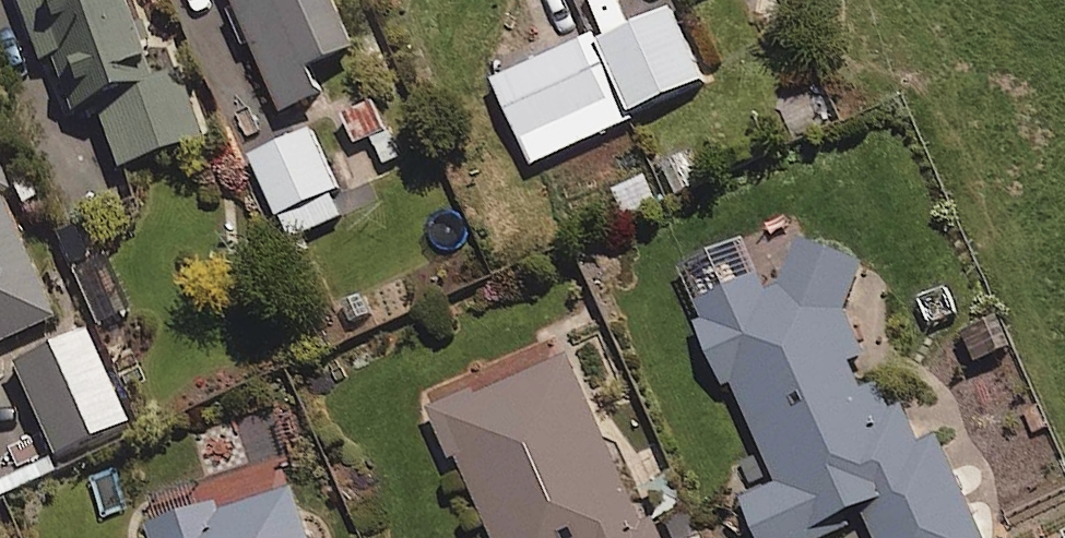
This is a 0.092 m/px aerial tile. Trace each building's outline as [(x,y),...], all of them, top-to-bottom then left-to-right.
[(127,0),(22,0),(41,59),(55,54),(73,110),(97,102),(118,166),(199,139),(176,70),(152,78),(127,0)] [(339,0),(239,0),(283,109),(326,92),(313,62),(357,44),(339,0)] [(707,75),(675,5),(599,40),(596,33),(498,78),(537,162),(634,117),(631,110),(707,75)] [(357,145),(372,137),(387,167),(409,155),(377,92),(340,111),(357,145)] [(293,236),(344,213),(334,191),(341,188),(314,127),(256,153),(293,236)] [(650,172),(614,189),(628,220),(665,202),(650,172)] [(54,320),(0,196),(0,343),(54,320)] [(871,516),(881,537),(987,537),(941,436),(924,443),(892,374),(867,386),(854,356),(869,349),(852,312),(869,256),(801,235),(789,273),(768,282),(762,269),(692,301),(730,382),(737,379),(783,480),(747,496),(766,537),(823,537),(871,516)] [(126,314),(106,256),(76,267),(97,324),(126,314)] [(1006,312),(968,328),(982,362),(1020,346),(1006,312)] [(126,425),(85,331),(16,361),(56,455),(126,425)] [(566,345),(437,406),(499,537),(669,537),(662,522),(652,527),(566,345)] [(299,487),(223,508),(221,501),(153,520),(158,537),(314,537),(299,487)]
